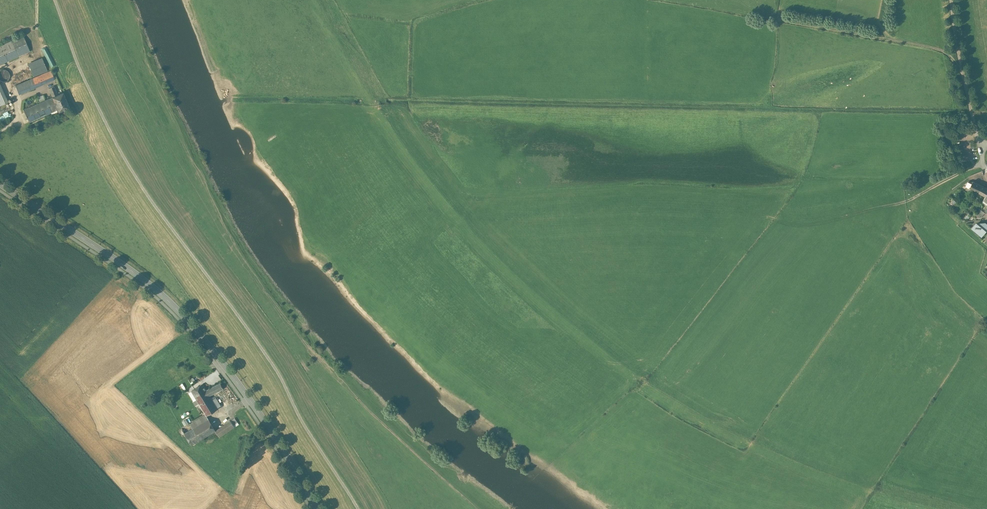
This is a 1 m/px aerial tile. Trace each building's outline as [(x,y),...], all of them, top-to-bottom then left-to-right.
[(23,36),(11,41),(18,56),(30,51),(23,36)] [(0,46),(0,64),(18,56),(11,41),(0,46)] [(44,58),(29,62),(33,76),(48,72),(44,58)] [(10,75),(9,73),(8,71),(6,70),(4,69),(1,70),(0,71),(0,80),(1,81),(4,81),(6,81),(8,79),(9,77),(10,75)] [(51,71),(15,86),(19,94),(55,80),(51,71)] [(8,102),(0,83),(0,106),(8,102)] [(54,86),(49,89),(52,97),(58,95),(54,86)] [(58,95),(52,97),(58,110),(59,112),(69,107),(63,93),(58,95)] [(52,97),(23,110),(29,122),(58,110),(52,97)] [(3,120),(12,116),(9,110),(0,115),(3,120)] [(982,186),(973,181),(972,183),(970,188),(974,190),(979,192),(982,186)] [(977,222),(971,228),(982,236),(986,230),(986,223),(986,222),(977,222)] [(220,383),(206,390),(208,392),(210,395),(223,388),(220,383)] [(203,384),(191,391),(196,400),(208,392),(206,390),(203,384)] [(208,392),(196,400),(206,415),(218,409),(210,395),(208,392)] [(209,419),(184,433),(191,445),(215,431),(216,431),(209,419)] [(230,421),(219,428),(223,434),(234,427),(230,421)] [(223,434),(219,428),(216,431),(215,431),(219,437),(223,434)]
